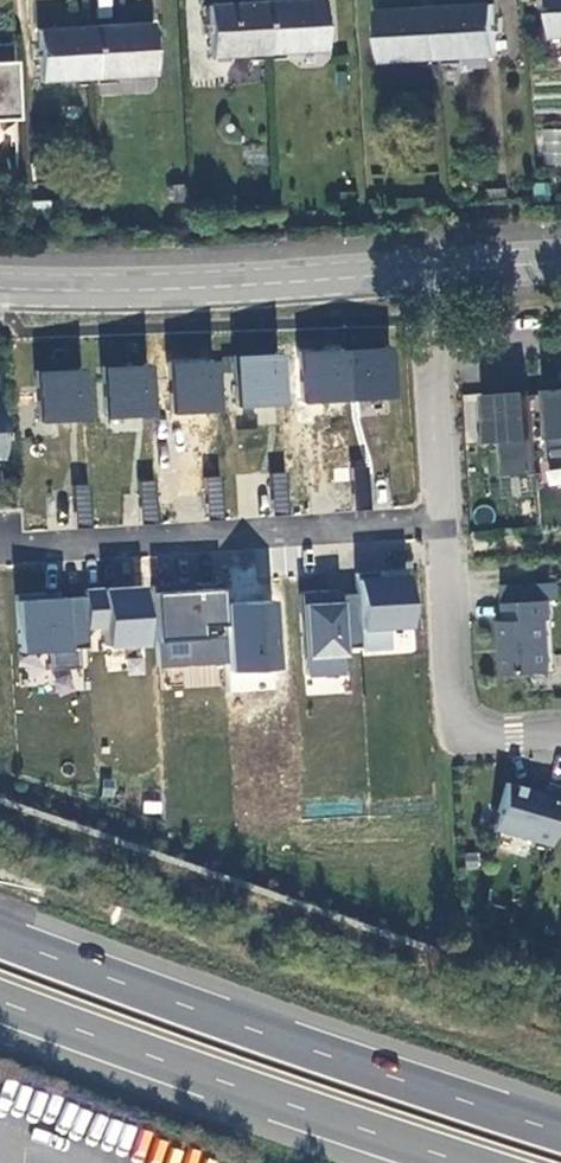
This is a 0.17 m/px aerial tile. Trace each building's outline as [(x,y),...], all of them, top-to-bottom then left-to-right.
[(267,54),(325,51),(322,0),(293,0),(263,1),(267,54)] [(560,37),(560,0),(551,0),(553,38),(560,37)] [(212,56),(267,54),(263,1),(208,5),(212,56)] [(437,7),(440,59),(496,56),(494,4),(437,7)] [(384,62),(440,59),(437,7),(380,10),(384,62)] [(94,25),(98,79),(153,76),(150,23),(94,25)] [(40,82),(98,79),(94,25),(38,29),(40,82)] [(0,43),(0,61),(10,61),(9,43),(0,43)] [(10,61),(0,61),(0,119),(14,118),(10,61)] [(560,150),(560,131),(544,130),(543,149),(560,150)] [(342,351),(345,397),(388,394),(385,348),(342,351)] [(298,354),(301,400),(345,397),(342,351),(298,354)] [(276,357),(232,360),(235,404),(279,401),(276,357)] [(214,361),(169,364),(173,410),(217,407),(214,361)] [(144,366),(100,369),(103,415),(147,412),(144,366)] [(78,371),(34,373),(37,420),(81,417),(78,371)] [(548,390),(553,450),(560,450),(560,389),(548,390)] [(537,474),(530,391),(487,395),(491,444),(502,443),(504,476),(537,474)] [(271,474),(272,511),(288,511),(287,473),(271,474)] [(255,475),(206,477),(208,518),(257,516),(255,475)] [(142,519),(156,519),(156,480),(142,481),(142,519)] [(75,524),(91,524),(91,485),(75,485),(75,524)] [(375,572),(354,573),(356,594),(359,647),(359,650),(387,648),(386,627),(408,625),(404,570),(381,572),(381,578),(375,578),(375,572)] [(150,587),(155,667),(223,663),(219,606),(218,583),(150,587)] [(505,604),(552,601),(560,600),(560,583),(503,586),(505,604)] [(102,626),(104,646),(143,643),(139,588),(81,591),(82,597),(84,628),(102,626)] [(342,673),(341,648),(359,647),(356,594),(337,595),(337,592),(299,594),(304,675),(342,673)] [(82,597),(57,599),(57,593),(13,596),(17,653),(46,651),(47,671),(77,669),(76,649),(85,648),(84,628),(82,597)] [(553,620),(552,601),(505,604),(506,621),(500,622),(501,644),(504,644),(506,675),(553,672),(550,620),(553,620)] [(266,603),(219,606),(223,663),(224,673),(270,670),(266,603)] [(491,830),(548,847),(552,832),(560,804),(560,788),(546,784),(543,794),(505,782),(491,830)] [(552,832),(560,835),(560,804),(552,832)]
